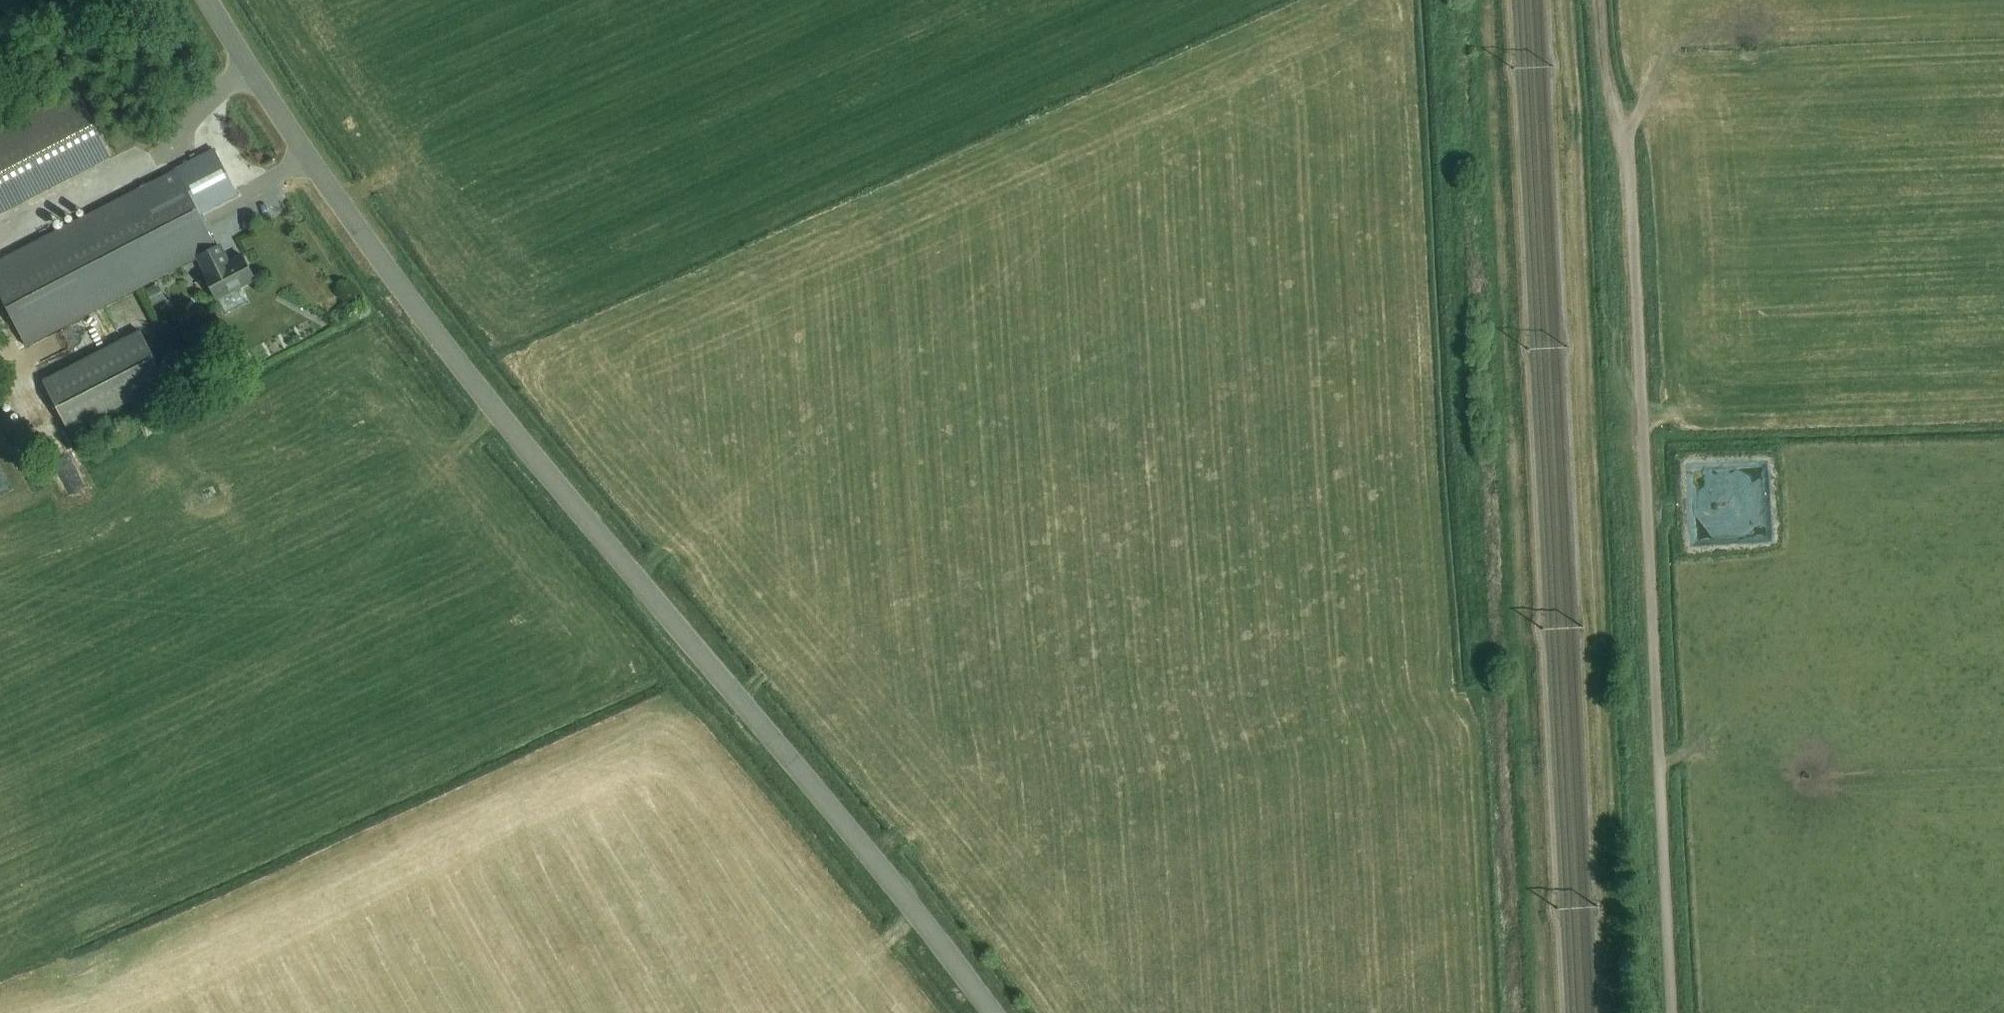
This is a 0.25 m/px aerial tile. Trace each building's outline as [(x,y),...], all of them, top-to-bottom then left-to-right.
[(0,133),(0,212),(115,160),(83,94),(0,133)] [(118,152),(134,145),(130,136),(114,144),(118,152)] [(0,265),(0,294),(29,349),(96,313),(200,259),(208,274),(203,276),(216,301),(255,281),(242,257),(232,262),(222,242),(216,245),(200,213),(238,193),(216,152),(178,172),(56,236),(0,265)] [(159,286),(148,292),(153,303),(165,297),(159,286)] [(167,382),(141,330),(44,380),(71,432),(167,382)] [(184,347),(169,354),(175,366),(189,359),(184,347)]
